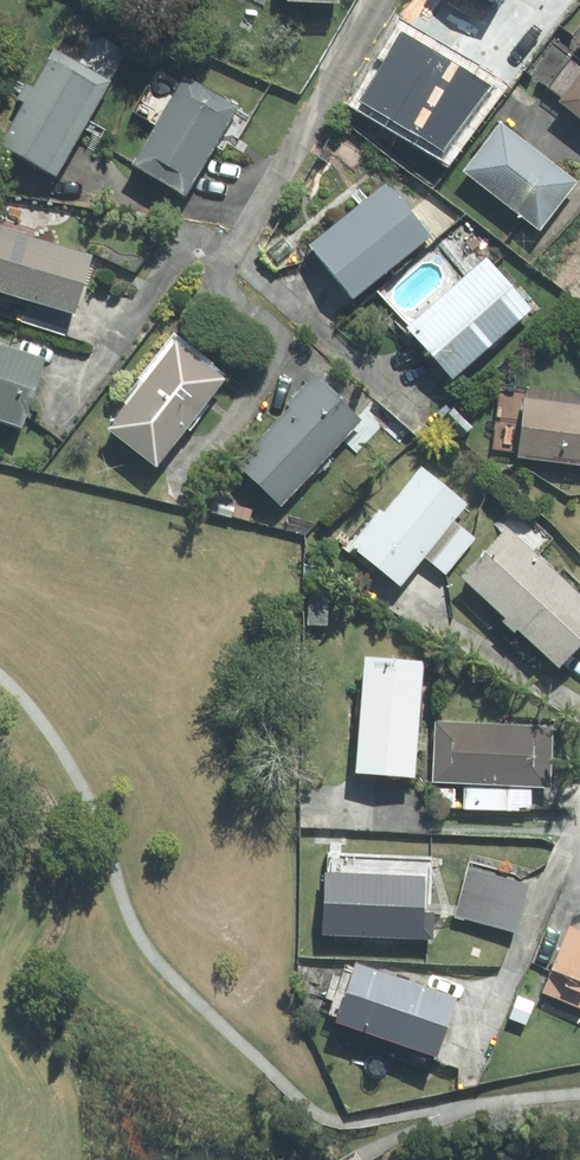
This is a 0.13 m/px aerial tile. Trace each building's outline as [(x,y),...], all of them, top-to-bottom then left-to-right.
[(278,8),(340,9),(344,0),(278,0),(278,8)] [(485,84),(399,31),(357,98),(443,152),(485,84)] [(542,91),(579,121),(579,45),(542,91)] [(44,55),(0,129),(0,152),(45,178),(99,87),(44,55)] [(229,110),(180,77),(123,162),(173,195),(229,110)] [(530,155),(495,133),(455,175),(542,241),(573,183),(530,155)] [(421,245),(379,185),(299,241),(341,301),(421,245)] [(0,230),(0,297),(62,320),(84,262),(0,230)] [(526,318),(479,264),(402,330),(444,384),(526,318)] [(216,386),(169,349),(96,426),(146,473),(216,386)] [(0,354),(0,425),(12,429),(34,365),(0,354)] [(362,428),(310,381),(222,468),(265,514),(362,428)] [(521,401),(512,460),(579,469),(579,409),(521,401)] [(463,510),(417,468),(347,545),(393,587),(463,510)] [(505,528),(454,581),(546,670),(579,635),(579,600),(505,528)] [(416,667),(360,661),(347,781),(403,787),(416,667)] [(552,733),(431,722),(425,786),(546,797),(552,733)] [(431,855),(321,846),(314,938),(424,947),(431,855)] [(510,940),(525,886),(463,870),(449,923),(510,940)] [(563,934),(534,995),(579,1017),(579,942),(563,934)] [(451,1012),(352,962),(325,1014),(424,1064),(451,1012)]
